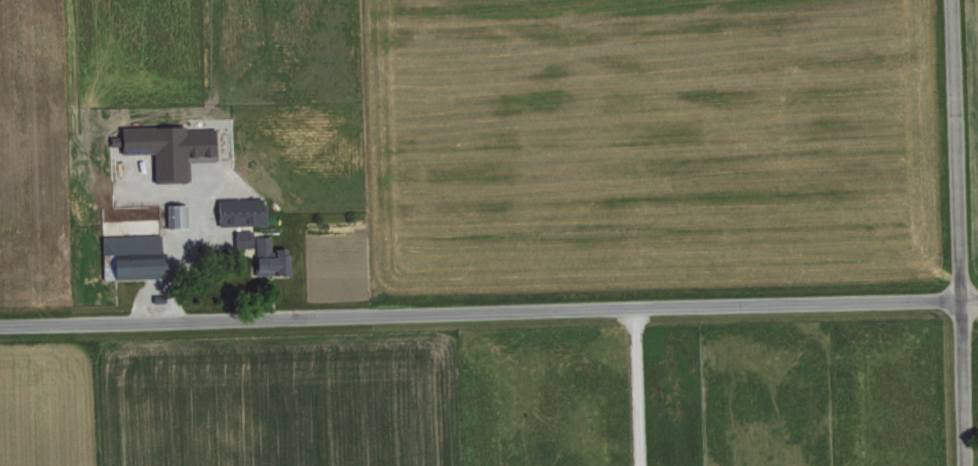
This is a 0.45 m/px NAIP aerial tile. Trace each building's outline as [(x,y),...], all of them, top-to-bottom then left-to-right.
[(213,125),(120,128),(121,135),(109,136),(110,146),(120,146),(121,154),(153,153),(153,179),(187,178),(187,161),(214,161),(213,125)] [(265,223),(265,198),(217,199),(217,224),(265,223)] [(186,204),(165,204),(166,228),(186,227),(186,204)] [(112,279),(161,277),(160,234),(101,235),(102,254),(111,253),(112,279)] [(255,236),(256,275),(289,274),(288,248),(271,248),(271,236),(255,236)]
